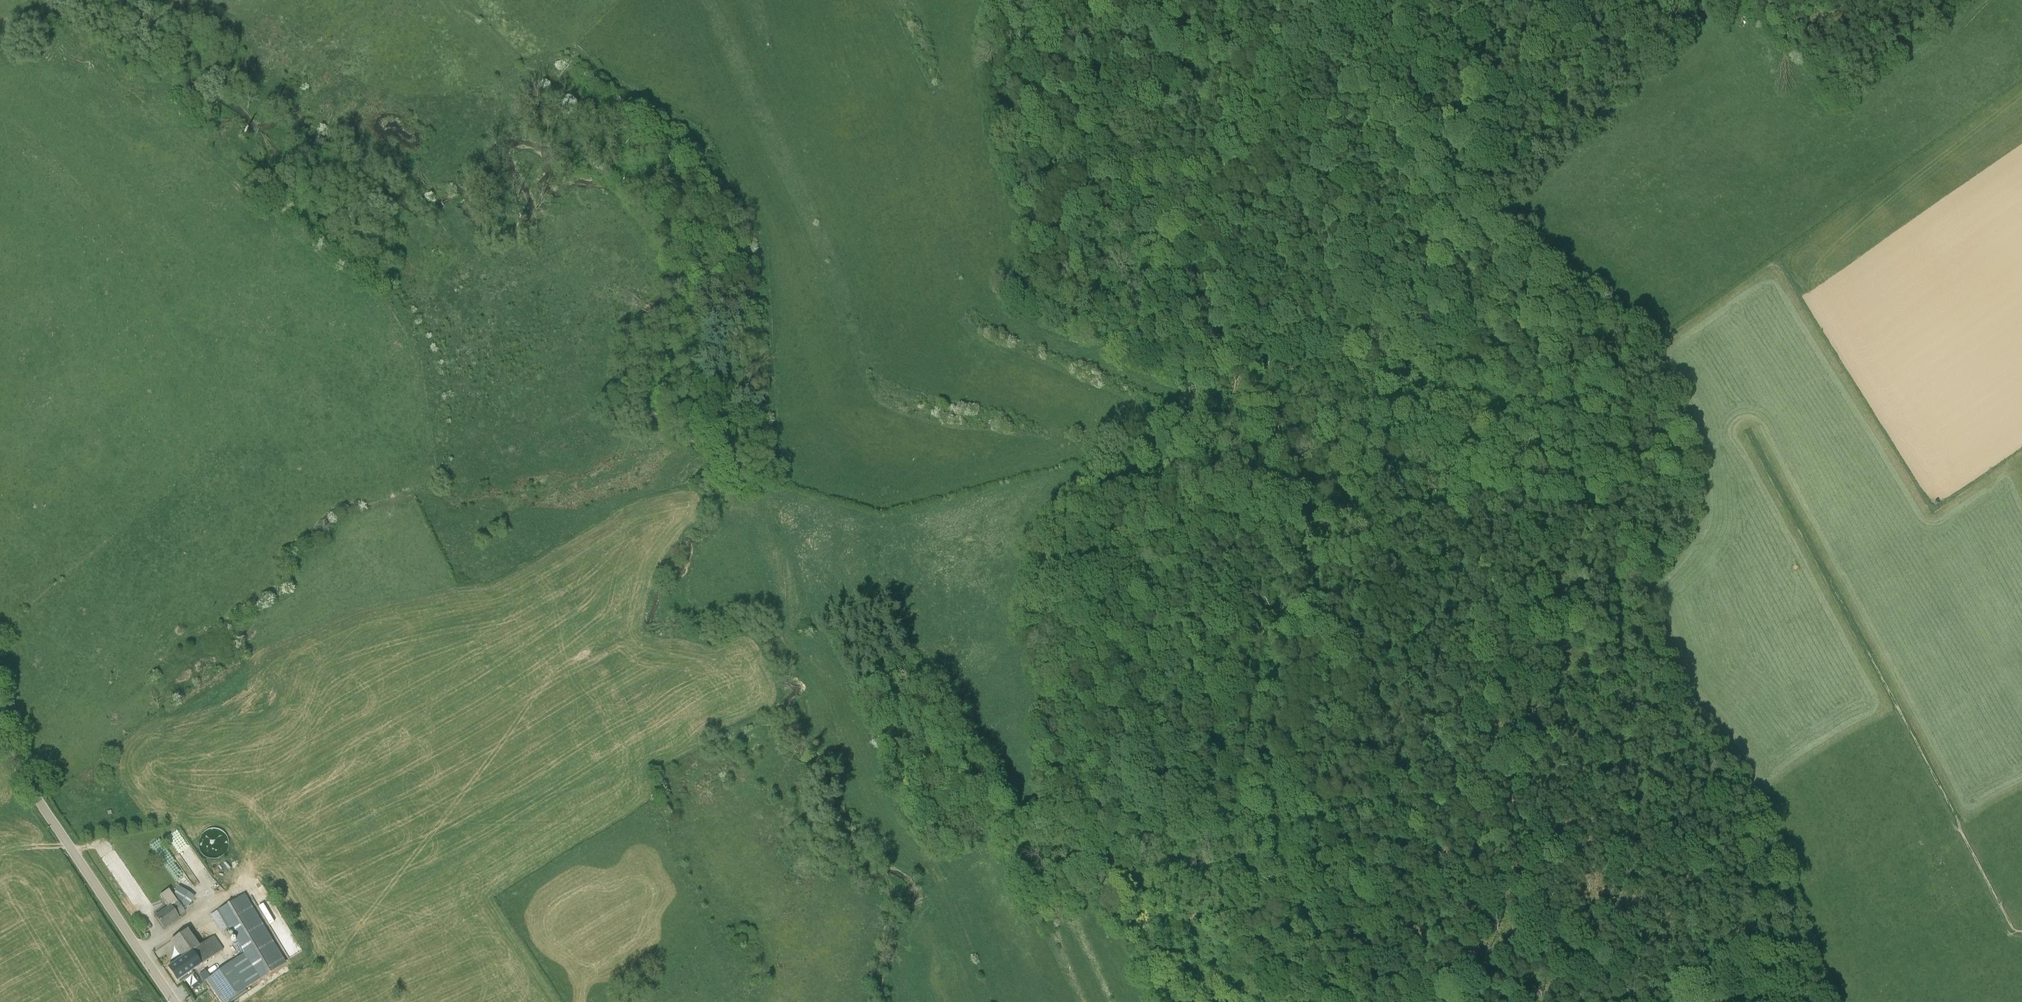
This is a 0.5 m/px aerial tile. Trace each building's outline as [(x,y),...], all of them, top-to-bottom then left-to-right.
[(168,910),(155,919),(164,932),(179,921),(178,920),(185,915),(183,913),(185,909),(187,911),(194,900),(178,889),(172,898),(168,893),(159,899),(168,910)] [(206,983),(219,1001),(230,1001),(285,964),(244,897),(218,913),(210,918),(221,935),(228,931),(244,956),(206,983)] [(289,958),(302,952),(290,925),(276,931),(289,958)] [(193,955),(202,968),(223,953),(214,939),(199,949),(195,943),(197,940),(191,931),(188,933),(187,932),(170,944),(182,961),(193,955)] [(193,955),(182,961),(168,971),(177,985),(178,984),(191,975),(202,968),(193,955)] [(191,975),(178,984),(180,986),(193,977),(191,975)]
